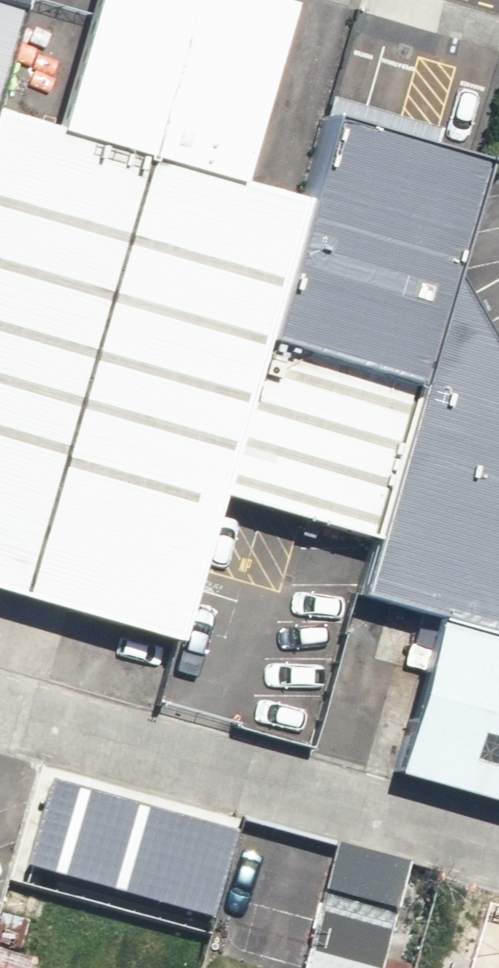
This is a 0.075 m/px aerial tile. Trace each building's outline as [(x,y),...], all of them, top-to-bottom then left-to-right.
[(167,637),(213,494),(253,348),(291,199),(230,176),(277,0),(82,0),(47,126),(0,114),(0,592),(167,637)] [(253,348),(411,392),(439,275),(476,155),(318,112),(291,199),(253,348)] [(498,639),(498,371),(439,275),(411,392),(368,537),(351,595),(428,619),(498,639)] [(411,392),(253,348),(213,494),(368,537),(411,392)] [(428,619),(386,769),(498,803),(498,639),(428,619)] [(333,867),(301,967),(391,967),(415,893),(333,867)] [(0,949),(0,967),(46,967),(0,949)]
